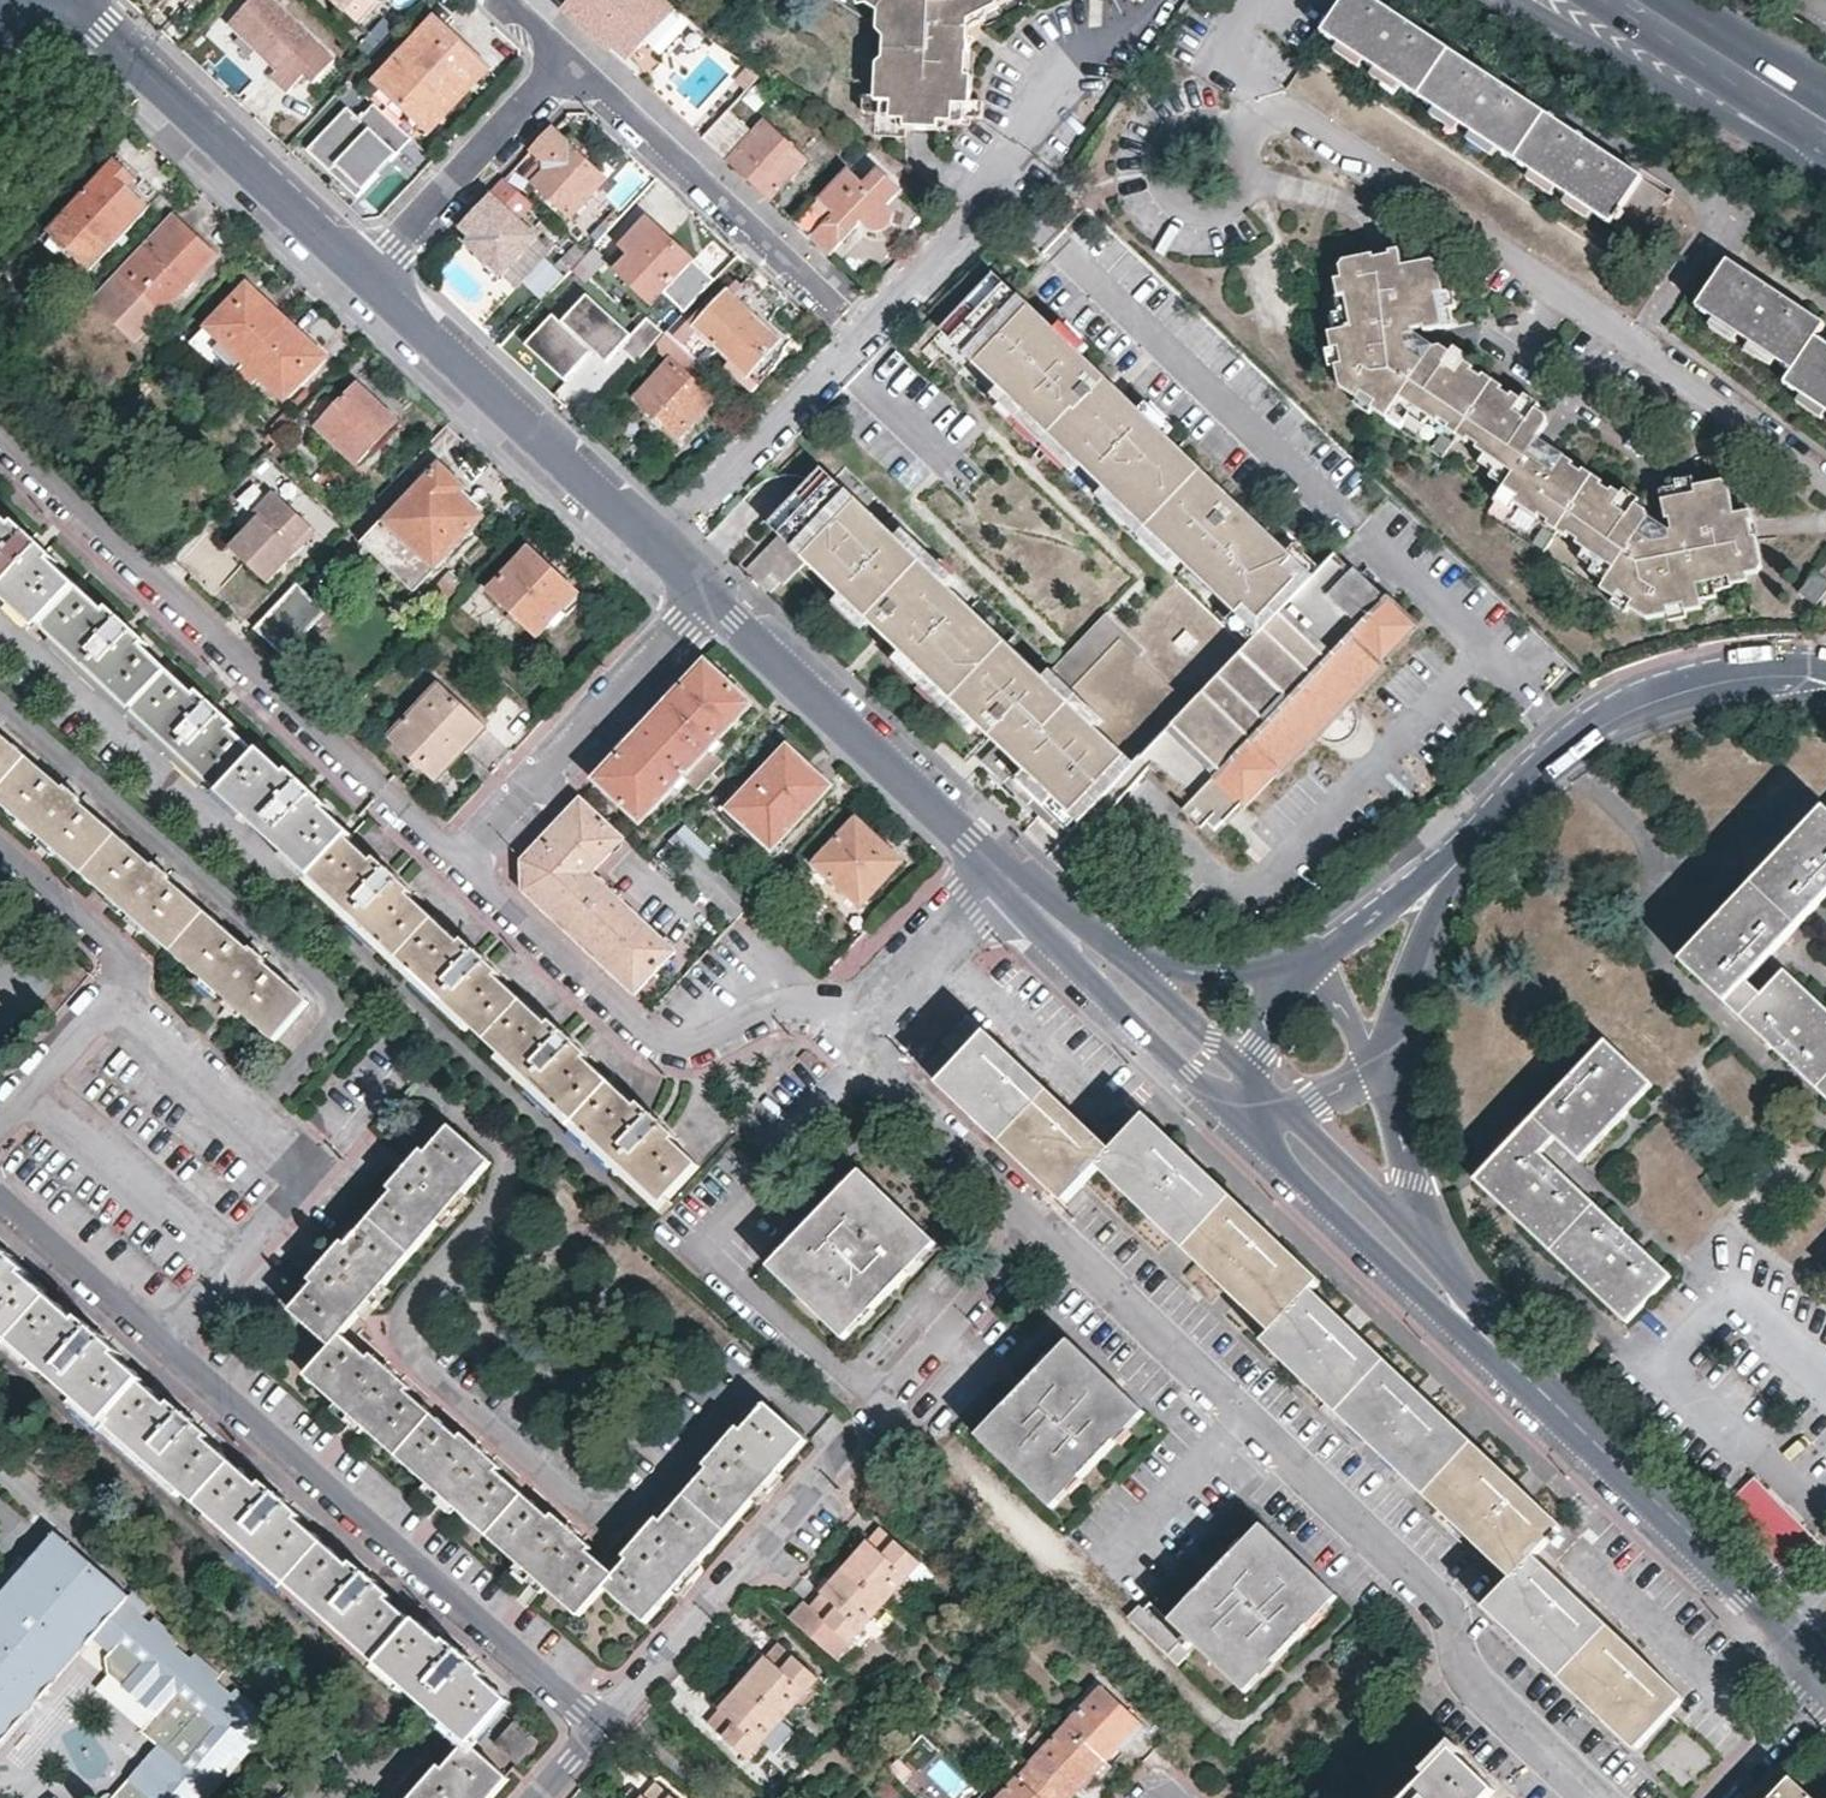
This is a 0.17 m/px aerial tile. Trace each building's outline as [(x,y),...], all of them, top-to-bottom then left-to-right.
[(281,0),(252,0),(232,22),(280,68),(274,74),(290,90),(308,72),(316,80),(339,55),(281,0)] [(341,14),(354,0),(326,0),(341,14)] [(623,58),(664,13),(649,0),(571,0),(566,5),(623,58)] [(841,16),(847,7),(847,0),(821,0),(841,16)] [(847,7),(888,41),(897,29),(911,40),(911,57),(901,63),(902,102),(889,102),(884,102),(884,123),(890,123),(890,140),(907,140),(916,139),(917,148),(951,147),(950,139),(959,138),(974,137),(974,122),(978,122),(978,100),(973,100),(972,57),(973,55),(970,49),(991,36),(1003,28),(996,17),(1019,3),(1017,0),(847,0),(847,7)] [(1137,7),(1126,0),(1109,0),(1145,24),(1154,10),(1147,5),(1137,7)] [(1667,196),(1374,0),(1339,0),(1320,28),(1636,241),(1667,196)] [(1019,19),(1019,3),(996,17),(1003,28),(1019,19)] [(841,16),(881,49),(888,41),(847,7),(841,16)] [(487,68),(433,17),(374,79),(422,124),(434,110),(441,116),(460,96),(454,90),(463,80),(470,86),(487,68)] [(888,55),(889,102),(902,102),(901,63),(911,57),(911,40),(897,29),(888,41),(881,49),(888,55)] [(992,44),(991,36),(970,49),(973,55),(992,44)] [(365,58),(355,48),(349,55),(359,65),(365,58)] [(772,88),(759,76),(743,94),(756,106),(772,88)] [(362,189),(411,137),(374,102),(359,117),(347,105),(306,148),(329,169),(335,163),(362,189)] [(751,131),(728,108),(702,133),(772,199),(808,161),(762,119),(751,131)] [(991,121),(978,122),(974,122),(974,137),(991,137),(991,121)] [(872,141),(890,140),(890,123),(884,123),(872,124),(872,141)] [(605,178),(550,128),(529,150),(540,162),(525,178),(568,219),(605,178)] [(959,147),(959,138),(950,139),(951,147),(959,147)] [(907,148),(917,148),(916,139),(907,140),(907,148)] [(135,180),(112,159),(47,229),(90,270),(148,209),(127,190),(135,180)] [(362,189),(335,163),(329,169),(356,195),(362,189)] [(857,179),(844,166),(796,221),(828,251),(829,252),(859,217),(870,226),(872,224),(874,225),(878,225),(881,224),(885,222),(888,219),(889,215),(889,211),(888,208),(887,205),(878,196),(892,182),(872,163),(857,179)] [(528,206),(500,181),(456,227),(466,237),(461,242),(498,277),(532,240),(534,238),(514,220),(528,206)] [(220,254),(174,210),(90,299),(137,343),(220,254)] [(683,314),(714,281),(647,218),(618,249),(628,258),(615,272),(650,305),(661,293),(683,314)] [(546,253),(532,240),(498,277),(512,290),(546,253)] [(581,256),(570,245),(557,259),(568,270),(581,256)] [(602,261),(588,247),(581,256),(568,270),(566,272),(581,285),(602,261)] [(1760,571),(1747,512),(1732,515),(1724,480),(1691,486),(1693,495),(1658,503),(1667,544),(1646,548),(1632,538),(1646,516),(1561,458),(1548,476),(1522,457),(1548,421),(1435,345),(1422,364),(1406,354),(1404,336),(1443,329),(1438,296),(1445,294),(1440,260),(1404,267),(1402,251),(1341,261),(1343,279),(1336,280),(1339,297),(1346,295),(1352,329),(1329,333),(1339,388),(1385,419),(1399,398),(1510,475),(1496,495),(1609,572),(1596,591),(1640,623),(1699,611),(1694,587),(1726,580),(1728,588),(1746,583),(1745,576),(1760,571)] [(1817,334),(1824,322),(1728,258),(1696,306),(1792,370),(1784,383),(1825,411),(1825,341),(1817,334)] [(949,339),(1003,282),(992,272),(938,329),(949,339)] [(326,354),(247,280),(207,323),(285,398),(326,354)] [(1239,507),(1163,434),(1137,410),(1118,392),(1111,399),(1106,394),(1098,387),(1105,379),(1078,354),(1052,329),(1003,282),(949,339),(998,386),(1077,461),(1105,486),(1110,480),(1179,546),(1239,602),(1264,626),(1312,575),(1286,551),(1252,519),(1245,526),(1240,521),(1233,514),(1239,507)] [(694,328),(730,362),(747,378),(781,343),(728,293),(694,328)] [(627,326),(599,299),(578,319),(608,347),(627,326)] [(1087,345),(1060,321),(1052,329),(1078,354),(1087,345)] [(699,363),(667,332),(654,344),(669,358),(633,397),(677,437),(712,398),(688,376),(699,363)] [(747,378),(758,388),(776,369),(786,348),(781,343),(747,378)] [(747,378),(730,362),(726,367),(752,393),(758,388),(747,378)] [(342,398),(327,383),(315,396),(303,409),(302,410),(356,462),(395,418),(358,382),(342,398)] [(292,399),(303,409),(315,396),(305,386),(292,399)] [(1077,461),(998,386),(990,395),(1069,469),(1077,461)] [(1111,399),(1118,392),(1113,387),(1106,394),(1111,399)] [(1171,425),(1145,401),(1137,410),(1163,434),(1171,425)] [(783,526),(837,469),(826,459),(805,481),(772,515),(783,526)] [(490,509),(439,461),(364,543),(413,590),(490,509)] [(1066,689),(954,581),(899,529),(837,469),(783,526),(812,555),(887,627),(894,620),(898,623),(902,627),(908,633),(901,640),(908,647),(984,719),(997,732),(1005,739),(1013,747),(1004,755),(1075,822),(1137,757),(1195,697),(1124,628),(1066,689)] [(1179,546),(1110,480),(1105,486),(1102,489),(1171,554),(1179,546)] [(294,544),(313,523),(275,488),(255,509),(260,513),(231,545),(269,582),(299,549),(294,544)] [(312,872),(350,832),(321,804),(325,801),(307,783),(293,769),(288,774),(260,747),(256,750),(229,724),(232,721),(217,706),(202,692),(198,696),(140,641),(143,638),(128,624),(114,611),(110,615),(51,559),(54,556),(41,543),(26,528),(20,531),(0,512),(0,592),(43,633),(48,626),(312,872)] [(1245,526),(1252,519),(1247,514),(1240,521),(1245,526)] [(962,573),(907,521),(899,529),(954,581),(962,573)] [(318,528),(313,523),(294,544),(299,549),(318,528)] [(790,579),(812,555),(783,526),(750,560),(777,586),(787,576),(790,579)] [(1320,567),(1294,542),(1286,551),(1312,575),(1320,567)] [(581,596),(528,547),(487,590),(535,634),(548,620),(553,625),(581,596)] [(1348,700),(1386,660),(1384,658),(1416,625),(1389,599),(1390,598),(1387,595),(1384,599),(1335,551),(1320,567),(1312,575),(1264,626),(1255,635),(1195,697),(1137,757),(1189,807),(1183,812),(1201,829),(1206,823),(1215,831),(1242,803),(1244,805),(1276,772),(1278,774),(1317,734),(1321,737),(1327,740),(1334,740),(1338,739),(1341,737),(1343,737),(1347,732),(1351,729),(1354,723),(1355,719),(1355,715),(1354,711),(1354,708),(1352,704),(1348,700)] [(1814,572),(1798,592),(1815,604),(1825,591),(1825,582),(1814,572)] [(327,610),(297,582),(254,627),(285,656),(327,610)] [(1264,626),(1239,602),(1231,611),(1255,635),(1264,626)] [(901,640),(908,633),(902,627),(895,634),(901,640)] [(984,719),(908,647),(900,656),(976,728),(984,719)] [(749,705),(704,662),(647,723),(595,780),(640,823),(682,778),(694,788),(721,760),(708,747),(749,705)] [(485,727),(438,682),(387,737),(434,780),(485,727)] [(233,1002),(277,1041),(310,1001),(280,975),(284,970),(251,942),(247,946),(187,895),(190,891),(158,862),(154,866),(95,814),(98,810),(70,785),(65,790),(6,737),(9,733),(0,725),(0,800),(233,1002)] [(828,786),(785,746),(721,814),(764,855),(828,786)] [(521,857),(522,890),(534,901),(582,946),(633,994),(673,950),(591,872),(622,839),(578,797),(539,837),(521,857)] [(1680,960),(1825,1097),(1825,1009),(1783,969),(1761,993),(1746,979),(1825,895),(1825,808),(1823,806),(1680,960)] [(899,859),(856,816),(814,861),(858,903),(899,859)] [(350,832),(312,872),(390,947),(492,1044),(585,1131),(664,1203),(701,1165),(670,1136),(674,1131),(644,1102),(640,1107),(582,1052),(587,1048),(571,1033),(557,1020),(553,1025),(494,969),(499,964),(484,951),(470,937),(465,942),(407,887),(411,882),(396,868),(383,855),(377,859),(350,832)] [(979,1031),(966,1019),(944,1042),(956,1055),(979,1031)] [(1009,1056),(986,1034),(940,1083),(1064,1201),(1098,1166),(1274,1331),(1264,1342),(1516,1577),(1485,1610),(1636,1749),(1685,1695),(1642,1656),(1569,1588),(1535,1557),(1550,1540),(1558,1547),(1566,1538),(1559,1532),(1563,1527),(1515,1482),(1424,1396),(1343,1320),(1313,1291),(1323,1281),(1268,1230),(1187,1154),(1146,1116),(1111,1152),(1066,1110),(1009,1056)] [(1605,1038),(1474,1178),(1628,1322),(1672,1275),(1542,1153),(1556,1139),(1580,1161),(1653,1083),(1605,1038)] [(496,1157),(455,1121),(431,1149),(426,1145),(411,1162),(392,1183),(397,1188),(349,1243),(344,1238),(329,1256),(309,1278),(314,1282),(290,1309),(332,1345),(308,1374),(355,1416),(448,1498),(541,1579),(581,1615),(606,1585),(647,1620),(681,1582),(776,1474),(807,1438),(768,1402),(746,1426),(741,1422),(708,1460),(713,1464),(665,1519),(660,1516),(626,1554),(630,1558),(616,1573),(588,1548),(591,1545),(556,1514),(554,1518),(496,1467),(499,1464),(467,1435),(464,1439),(406,1388),(408,1383),(376,1355),(373,1358),(344,1333),(496,1157)] [(899,1204),(863,1169),(771,1264),(848,1336),(938,1242),(899,1204)] [(470,1738),(506,1696),(478,1672),(481,1668),(462,1651),(444,1634),(440,1639),(414,1615),(413,1617),(388,1596),(393,1591),(375,1575),(356,1559),(352,1563),(298,1516),(301,1512),(281,1494),(262,1478),(258,1482),(207,1438),(211,1433),(191,1416),(172,1399),(168,1404),(144,1382),(145,1380),(119,1358),(123,1355),(103,1337),(85,1320),(81,1325),(27,1276),(29,1272),(10,1256),(0,1247),(0,1330),(470,1738)] [(1142,1412),(1068,1339),(1020,1389),(976,1435),(1052,1507),(1142,1412)] [(1823,1545),(1749,1477),(1712,1517),(1783,1587),(1823,1545)] [(837,1557),(882,1596),(916,1556),(878,1521),(866,1535),(860,1530),(837,1557)] [(1337,1596),(1261,1523),(1202,1584),(1168,1619),(1149,1602),(1131,1621),(1177,1665),(1189,1652),(1186,1649),(1193,1642),(1244,1691),(1337,1596)] [(267,1731),(259,1726),(266,1718),(260,1713),(265,1706),(241,1684),(236,1690),(220,1677),(224,1670),(198,1647),(193,1653),(179,1641),(184,1635),(156,1612),(152,1617),(144,1610),(133,1623),(117,1608),(127,1597),(134,1591),(58,1525),(0,1591),(0,1740),(97,1630),(113,1643),(110,1647),(110,1666),(160,1710),(145,1726),(161,1739),(109,1797),(199,1797),(204,1792),(210,1797),(232,1771),(227,1766),(239,1751),(245,1755),(267,1731)] [(882,1596),(837,1557),(814,1584),(820,1588),(807,1602),(801,1596),(787,1612),(832,1652),(846,1636),(882,1596)] [(144,1610),(127,1597),(117,1608),(133,1623),(144,1610)] [(762,1640),(739,1666),(783,1706),(819,1665),(780,1630),(768,1645),(762,1640)] [(783,1706),(739,1666),(716,1691),(723,1697),(710,1710),(749,1745),(783,1706)] [(1147,1725),(1095,1677),(1060,1715),(1067,1722),(1112,1763),(1133,1740),(1147,1725)] [(259,1726),(267,1731),(278,1717),(265,1706),(260,1713),(266,1718),(259,1726)] [(528,1738),(509,1721),(493,1739),(512,1756),(528,1738)] [(1112,1763),(1067,1722),(1030,1763),(1067,1797),(1078,1785),(1086,1791),(1112,1763)] [(468,1739),(442,1769),(439,1766),(410,1797),(489,1797),(508,1776),(468,1739)] [(1496,1790),(1454,1751),(1409,1797),(1489,1797),(1496,1790)] [(997,1797),(1066,1797),(1067,1797),(1030,1763),(997,1797)] [(653,1777),(641,1789),(637,1785),(625,1797),(677,1797),(653,1777)] [(1794,1779),(1777,1797),(1814,1797),(1794,1779)]
